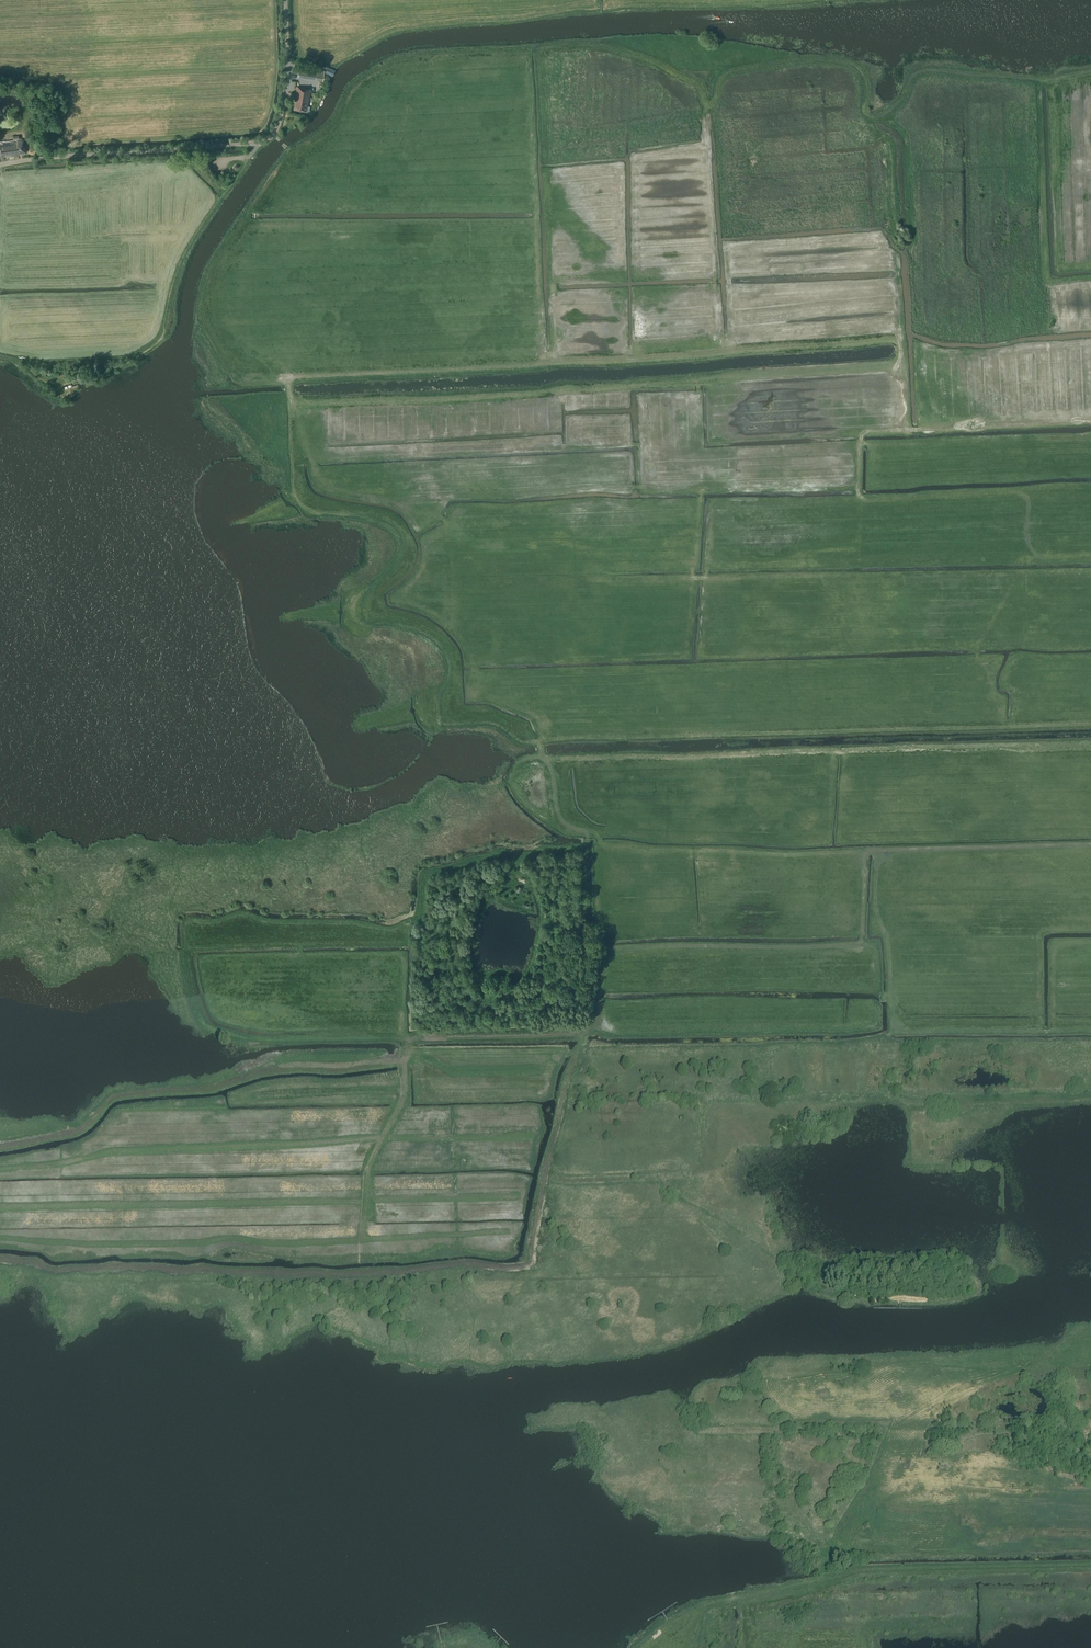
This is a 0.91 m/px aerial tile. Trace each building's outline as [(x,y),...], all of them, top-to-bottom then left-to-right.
[(325,70),(300,66),(298,77),(323,81),(325,70)] [(335,70),(328,66),(325,72),(332,75),(335,70)] [(311,88),(297,86),(294,101),(295,101),(294,109),(306,111),(306,110),(309,111),(310,106),(307,106),(307,103),(308,103),(311,88)] [(0,144),(0,159),(20,155),(20,153),(25,151),(23,139),(0,144)]
